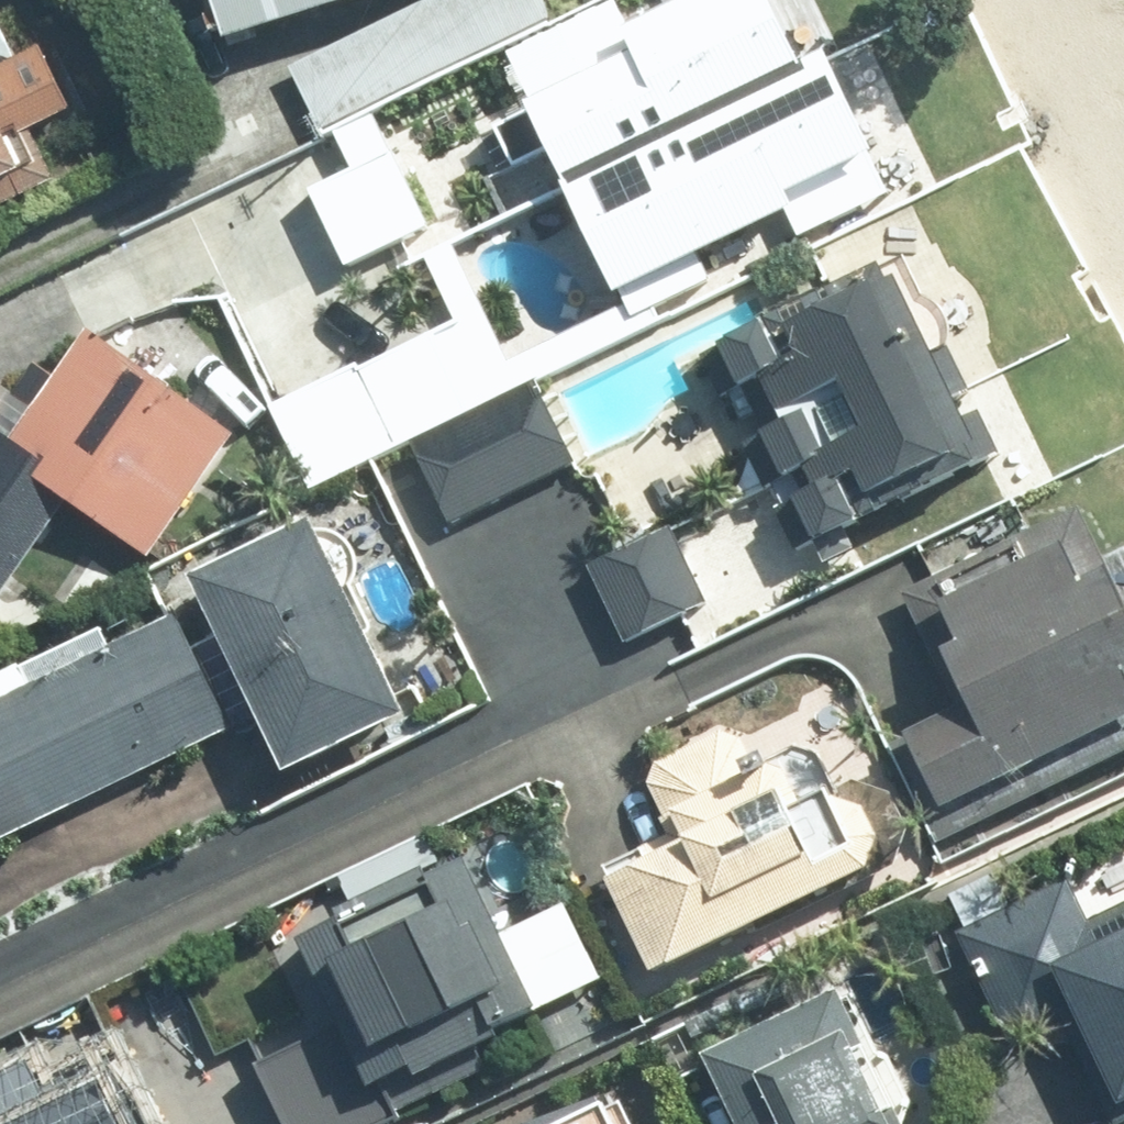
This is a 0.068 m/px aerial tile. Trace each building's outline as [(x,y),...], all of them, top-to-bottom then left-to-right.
[(229,38),(348,0),(217,0),(229,38)] [(322,129),(553,16),(545,0),(429,0),(292,67),(322,129)] [(557,144),(612,256),(850,142),(781,0),(703,0),(642,29),(659,63),(577,103),(570,89),(503,121),(511,136),(482,149),(494,174),(557,144)] [(57,178),(32,128),(74,108),(42,42),(17,54),(0,19),(0,205),(57,178)] [(434,225),(394,144),(391,145),(377,117),(340,135),(354,162),(308,185),(348,266),(434,225)] [(770,487),(814,465),(813,462),(959,390),(970,385),(951,347),(939,352),(899,273),(891,277),(885,264),(703,354),(724,395),(765,375),(788,420),(747,440),(770,487)] [(313,487),(500,393),(463,319),(276,412),(313,487)] [(70,500),(150,556),(237,431),(87,328),(12,437),(0,429),(0,600),(70,500)] [(451,520),(578,460),(540,381),(413,441),(451,520)] [(970,412),(959,390),(813,462),(814,465),(824,487),(779,508),(799,550),(1002,451),(981,407),(970,412)] [(1123,753),(1123,596),(1080,506),(906,591),(962,706),(910,732),(946,806),(1085,738),(1098,765),(1123,753)] [(314,517),(195,574),(288,770),(408,713),(314,517)] [(672,525),(590,564),(626,641),(709,602),(672,525)] [(0,700),(0,839),(234,726),(179,613),(0,700)] [(650,782),(674,832),(605,864),(655,970),(897,857),(860,778),(808,802),(795,775),(785,780),(776,761),(759,769),(744,738),(650,782)] [(346,918),(286,946),(323,1022),(254,1055),(288,1123),(404,1123),(409,1122),(388,1079),(543,1004),(471,856),(433,875),(429,867),(441,861),(428,834),(341,875),(354,901),(341,907),(346,918)] [(1090,919),(1070,877),(961,930),(1014,1038),(1081,1006),(1123,1094),(1123,903),(1090,919)] [(707,1052),(741,1123),(906,1123),(841,988),(707,1052)] [(43,1074),(0,1095),(0,1123),(124,1123),(104,1082),(57,1104),(43,1074)] [(602,1094),(539,1123),(617,1123),(602,1094)]
